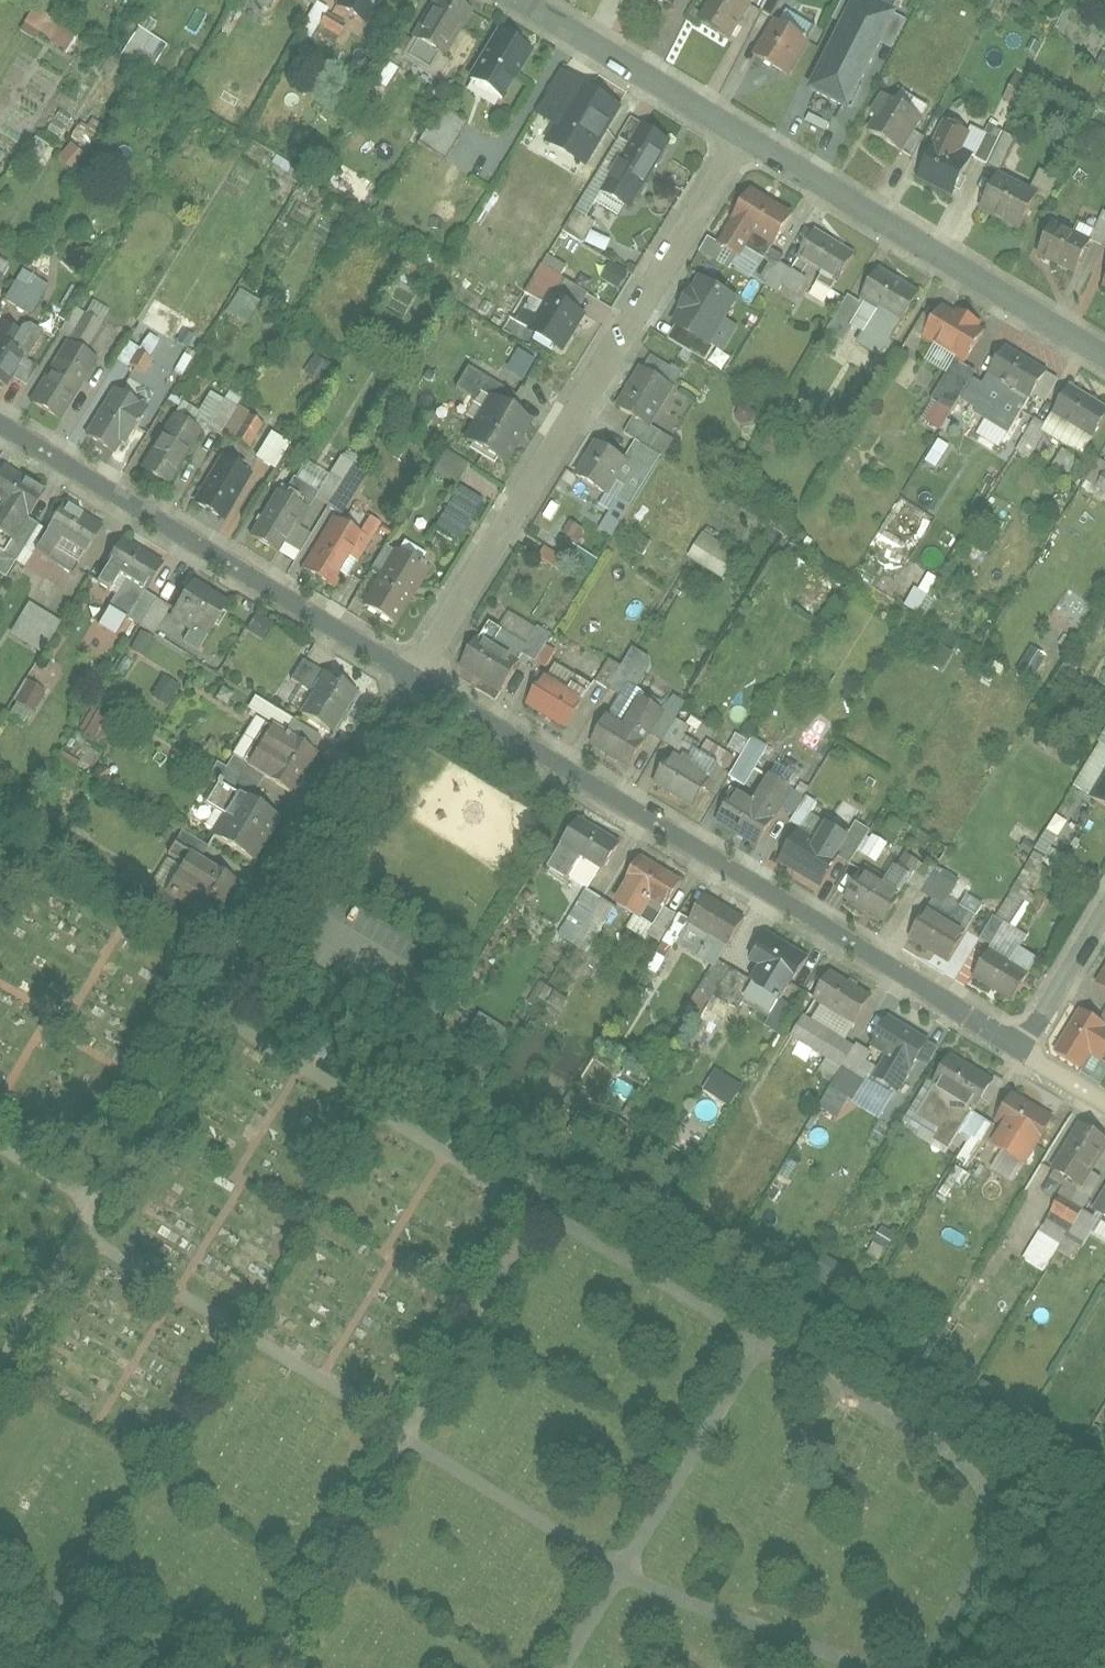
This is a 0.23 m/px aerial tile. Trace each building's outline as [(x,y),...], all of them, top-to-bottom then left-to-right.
[(315,26),(334,39),(344,24),(323,10),(330,0),(316,0),(298,25),(309,33),(315,26)] [(453,0),(430,0),(410,30),(442,51),(469,11),(453,0)] [(751,6),(742,0),(705,0),(696,13),(731,37),(751,6)] [(762,5),(771,9),(775,0),(764,0),(762,5)] [(789,73),(809,42),(772,18),(752,48),(789,73)] [(118,55),(148,73),(167,41),(137,23),(118,55)] [(501,85),(528,47),(499,26),(471,65),(501,85)] [(843,107),(864,79),(829,54),(809,82),(843,107)] [(583,80),(558,115),(596,142),(621,107),(583,80)] [(923,116),(886,93),(866,126),(903,148),(923,116)] [(459,119),(432,101),(401,148),(428,166),(459,119)] [(970,133),(945,117),(913,169),(950,192),(970,160),(958,153),(970,133)] [(628,196),(667,139),(635,118),(597,175),(628,196)] [(693,158),(670,143),(640,187),(664,203),(693,158)] [(1013,224),(1035,189),(997,166),(975,200),(1013,224)] [(771,256),(797,218),(751,187),(731,218),(758,236),(735,270),(787,304),(804,278),(771,256)] [(1092,240),(1059,215),(1035,247),(1068,271),(1092,240)] [(858,254),(814,225),(794,255),(838,284),(858,254)] [(603,250),(607,240),(587,232),(583,242),(603,250)] [(618,288),(626,273),(606,262),(598,277),(618,288)] [(874,362),(918,289),(876,263),(857,295),(884,311),(859,353),(874,362)] [(21,268),(0,297),(27,316),(47,286),(21,268)] [(671,305),(665,325),(691,342),(722,351),(734,332),(735,326),(726,320),(733,296),(723,293),(699,278),(691,275),(671,305)] [(553,349),(583,305),(552,284),(522,328),(553,349)] [(236,289),(225,310),(246,321),(257,300),(236,289)] [(969,351),(983,328),(935,298),(921,321),(969,351)] [(32,339),(2,319),(0,321),(0,374),(6,378),(32,339)] [(100,333),(77,319),(30,393),(53,407),(100,333)] [(136,350),(147,356),(156,339),(145,333),(136,350)] [(1051,370),(1007,341),(992,364),(1036,393),(1051,370)] [(503,369),(522,379),(534,358),(515,348),(503,369)] [(142,371),(126,361),(86,423),(120,445),(135,423),(117,411),(142,371)] [(651,361),(631,391),(656,408),(676,378),(651,361)] [(1104,413),(1104,399),(1069,376),(1055,399),(1097,426),(1104,413)] [(221,434),(238,396),(226,391),(222,399),(205,391),(196,410),(179,402),(174,413),(221,434)] [(521,418),(490,396),(457,441),(488,463),(521,418)] [(171,479),(199,431),(169,413),(141,461),(171,479)] [(249,449),(260,424),(246,417),(234,442),(249,449)] [(251,458),(271,469),(286,443),(266,431),(251,458)] [(630,457),(594,434),(571,471),(607,494),(630,457)] [(937,473),(950,443),(936,437),(923,467),(937,473)] [(442,449),(430,471),(454,484),(466,462),(442,449)] [(224,512),(250,471),(219,452),(193,493),(224,512)] [(5,463),(0,471),(0,530),(11,537),(43,488),(5,463)] [(321,464),(302,492),(337,514),(355,486),(321,464)] [(470,504),(446,488),(421,526),(445,542),(470,504)] [(281,547),(306,508),(277,489),(252,528),(281,547)] [(100,528),(58,501),(30,543),(71,571),(100,528)] [(360,538),(330,518),(302,561),(332,581),(360,538)] [(685,556),(721,578),(736,554),(699,532),(685,556)] [(165,563),(121,534),(102,563),(146,592),(165,563)] [(419,574),(390,554),(360,598),(389,618),(419,574)] [(236,604),(192,575),(164,617),(207,646),(236,604)] [(30,591),(7,624),(46,651),(69,619),(30,591)] [(94,624),(115,633),(123,615),(103,605),(94,624)] [(246,630),(265,637),(271,621),(252,613),(246,630)] [(484,623),(459,661),(503,689),(528,651),(484,623)] [(129,649),(143,656),(152,638),(138,631),(129,649)] [(1016,669),(1032,678),(1046,656),(1029,646),(1016,669)] [(49,693),(59,677),(33,662),(24,678),(49,693)] [(355,690),(320,666),(292,708),(326,732),(355,690)] [(578,693),(545,671),(525,701),(558,724),(578,693)] [(165,703),(176,686),(161,676),(149,693),(165,703)] [(23,680),(6,714),(26,724),(43,690),(23,680)] [(629,765),(648,732),(603,705),(584,739),(629,765)] [(289,789),(315,755),(281,729),(255,764),(289,789)] [(745,736),(727,779),(744,786),(762,742),(745,736)] [(718,767),(673,739),(649,780),(694,807),(718,767)] [(1087,793),(1104,804),(1104,763),(1087,793)] [(736,794),(718,825),(759,848),(795,788),(769,773),(751,803),(736,794)] [(279,815),(247,794),(222,832),(253,853),(279,815)] [(611,838),(568,812),(536,865),(553,874),(562,859),(588,875),(611,838)] [(841,856),(798,827),(777,857),(821,887),(841,856)] [(861,857),(877,861),(882,840),(866,836),(861,857)] [(682,875),(639,850),(620,881),(663,906),(682,875)] [(238,881),(207,860),(182,897),(213,918),(238,881)] [(995,915),(1012,925),(1043,872),(1026,862),(995,915)] [(861,864),(841,894),(882,922),(902,893),(861,864)] [(555,935),(585,953),(613,908),(583,889),(555,935)] [(743,917),(703,892),(673,940),(713,965),(743,917)] [(966,930),(923,906),(906,937),(949,961),(966,930)] [(770,1012),(805,954),(764,929),(739,970),(723,961),(681,1028),(700,1040),(731,989),(770,1012)] [(1026,972),(988,947),(970,976),(1009,1000),(1026,972)] [(1089,977),(1104,986),(1104,950),(1089,977)] [(867,991),(817,961),(799,991),(849,1021),(867,991)] [(23,1000),(28,990),(9,981),(4,990),(23,1000)] [(1078,998),(1051,1039),(1085,1061),(1104,1030),(1104,1015),(1078,998)] [(931,1038),(884,1010),(866,1039),(890,1052),(876,1075),(900,1090),(931,1038)] [(475,1013),(465,1029),(493,1047),(503,1031),(475,1013)] [(855,1050),(807,1021),(796,1039),(844,1069),(855,1050)] [(993,1077),(945,1048),(928,1076),(977,1105),(993,1077)] [(712,1068),(700,1090),(729,1105),(740,1083),(712,1068)] [(1058,1116),(1007,1084),(990,1113),(1040,1144),(1058,1116)] [(900,1129),(929,1144),(937,1129),(907,1114),(900,1129)] [(961,1138),(979,1145),(988,1121),(970,1115),(961,1138)] [(1104,1155),(1104,1134),(1081,1119),(1049,1168),(1082,1190),(1104,1155)] [(1096,1206),(1104,1212),(1104,1193),(1096,1206)] [(1020,1259),(1044,1272),(1063,1238),(1079,1247),(1087,1232),(1104,1242),(1104,1222),(1056,1195),(1020,1259)] [(866,1251),(878,1258),(891,1235),(879,1229),(866,1251)] [(833,1293),(846,1267),(818,1254),(806,1280),(833,1293)]
